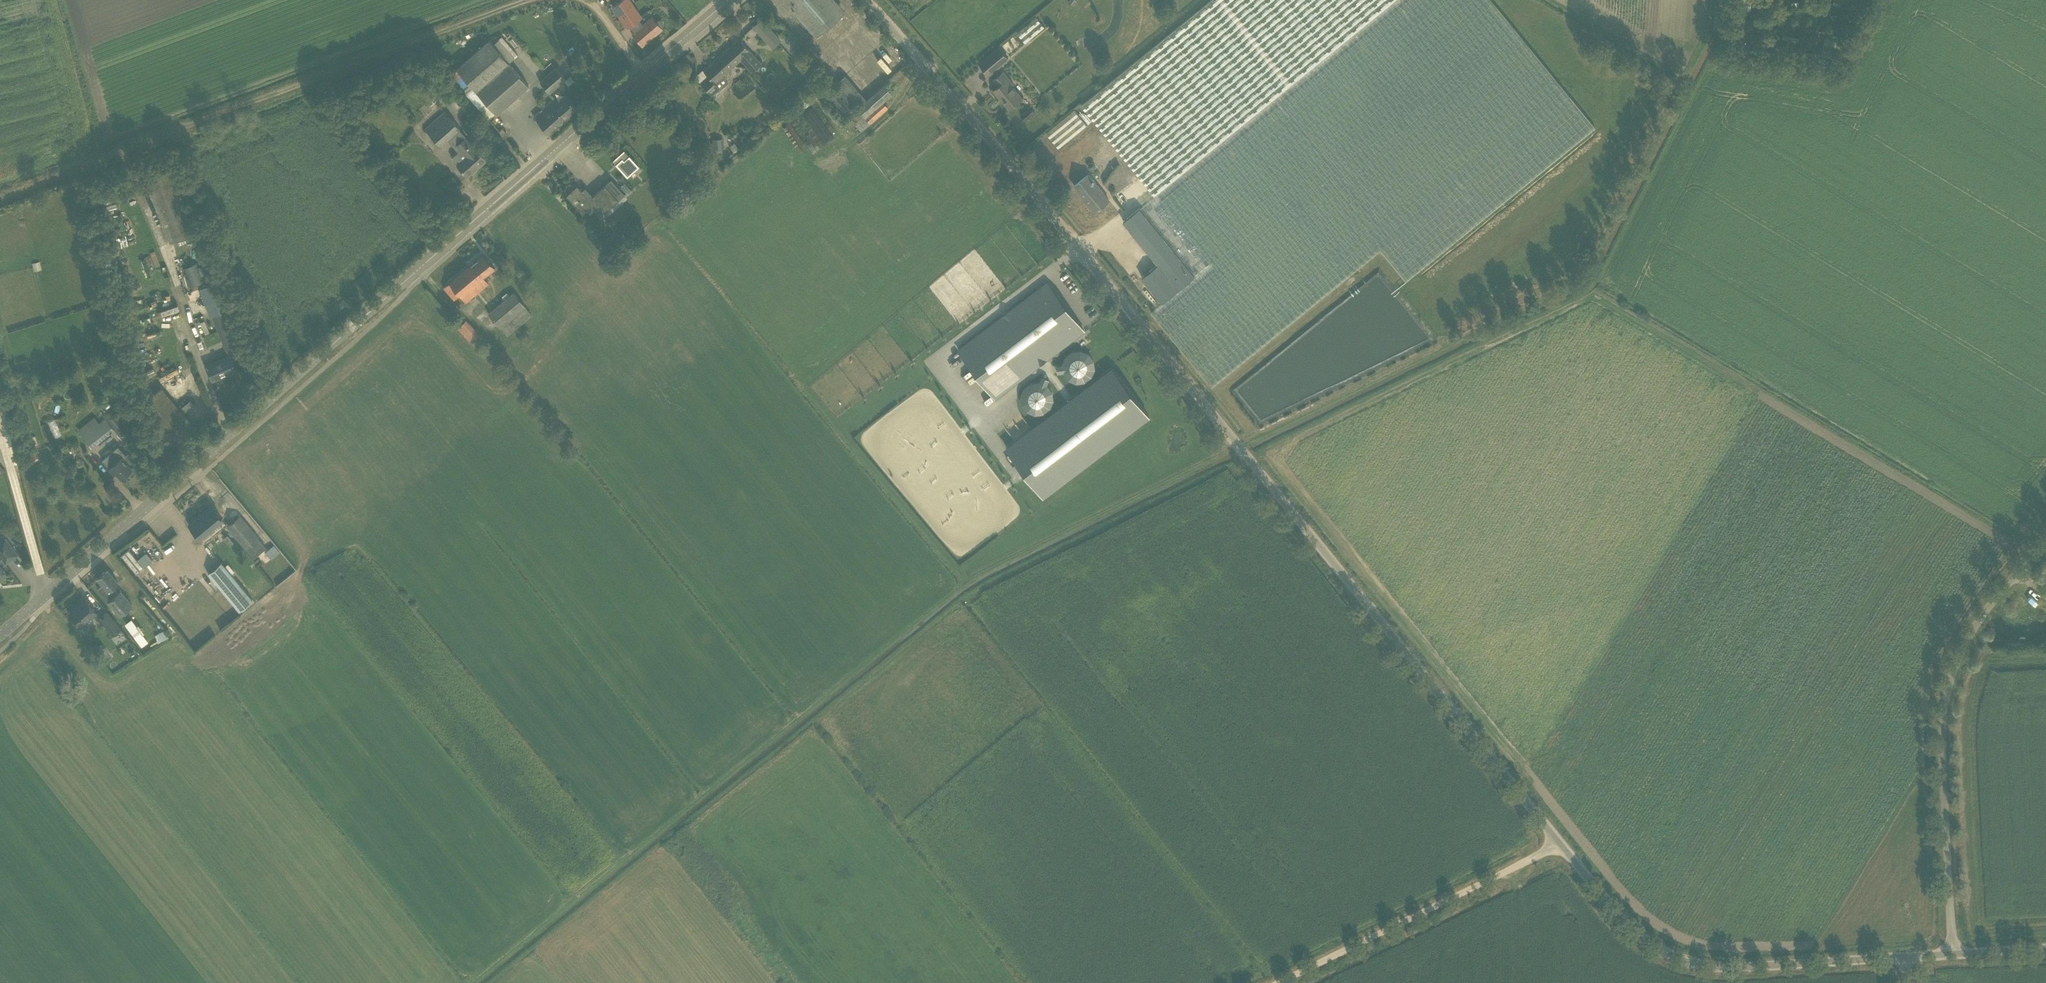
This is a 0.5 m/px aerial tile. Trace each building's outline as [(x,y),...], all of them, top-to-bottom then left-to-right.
[(638,19),(642,17),(631,0),(620,0),(612,5),(627,27),(629,25),(629,26),(638,19)] [(832,0),(784,0),(816,36),(843,13),(832,0)] [(1155,195),(1394,0),(1211,0),(1082,105),(1155,195)] [(1140,207),(1196,276),(1163,303),(1151,312),(1212,387),(1381,249),(1406,280),(1594,126),(1492,0),(1394,0),(1155,195),(1140,207)] [(643,25),(638,19),(629,26),(633,31),(631,33),(642,45),(661,29),(661,28),(662,26),(663,25),(663,24),(663,22),(662,21),(660,20),(659,20),(657,21),(656,22),(652,17),(652,18),(643,25)] [(753,26),(763,37),(766,40),(773,32),(761,19),(753,26)] [(1031,37),(1043,24),(1039,21),(1033,27),(1032,26),(1026,32),(1031,37)] [(498,39),(514,57),(518,54),(502,36),(498,39)] [(739,39),(723,53),(734,65),(740,59),(752,72),(761,63),(750,51),(739,39)] [(457,69),(496,114),(513,99),(529,85),(528,84),(494,46),(489,40),(457,69)] [(1009,59),(999,47),(980,63),(990,75),(1009,59)] [(728,78),(725,75),(732,69),(731,68),(734,65),(723,53),(703,71),(707,75),(700,82),(711,95),(719,88),(721,89),(728,83),(728,78)] [(550,93),(566,78),(569,75),(565,71),(561,74),(556,67),(540,81),(550,93)] [(1003,72),(994,79),(999,86),(994,90),(999,97),(1000,96),(1010,108),(1022,98),(1012,85),(1013,84),(1003,72)] [(845,117),(856,107),(839,87),(825,99),(827,101),(839,115),(841,113),(844,118),(845,117)] [(878,90),(867,100),(846,118),(859,133),(888,107),(883,101),(886,99),(878,90)] [(423,98),(429,105),(437,98),(431,91),(423,98)] [(798,113),(817,97),(812,91),(793,108),(798,113)] [(548,133),(563,120),(577,107),(566,95),(558,102),(554,98),(534,116),(548,133)] [(829,137),(818,107),(797,115),(808,144),(829,137)] [(1036,113),(1031,107),(1021,115),(1026,121),(1030,119),(1036,114),(1036,113)] [(425,128),(441,146),(448,139),(460,129),(444,111),(425,128)] [(469,126),(464,130),(468,135),(473,130),(469,126)] [(464,137),(456,144),(460,150),(453,156),(453,159),(456,163),(458,162),(456,164),(467,176),(486,159),(480,152),(481,152),(481,150),(479,148),(477,148),(476,147),(474,148),(464,137)] [(721,141),(712,142),(712,143),(709,143),(710,150),(714,150),(715,153),(722,153),(722,149),(721,141)] [(612,160),(625,176),(636,166),(623,150),(612,160)] [(144,179),(170,243),(198,232),(171,168),(144,179)] [(1086,197),(1096,210),(1109,200),(1088,174),(1074,186),(1084,198),(1086,197)] [(588,198),(577,186),(566,196),(583,214),(587,210),(590,213),(600,204),(606,211),(624,194),(611,179),(593,196),(592,195),(588,198)] [(1140,207),(1123,221),(1158,264),(1142,277),(1163,303),(1196,276),(1140,207)] [(635,216),(627,222),(633,228),(640,221),(635,216)] [(617,234),(609,242),(614,248),(623,241),(619,236),(617,234)] [(495,267),(483,254),(449,282),(450,282),(444,288),(454,300),(460,295),(466,302),(488,283),(483,277),(495,267)] [(222,274),(215,256),(201,261),(209,280),(222,274)] [(42,269),(40,261),(32,263),(34,271),(42,269)] [(203,281),(196,263),(183,268),(190,287),(203,281)] [(1074,339),(1084,331),(1047,282),(1037,289),(1039,292),(960,352),(994,397),(1072,337),(1074,339)] [(488,313),(507,335),(532,315),(513,292),(509,295),(507,292),(502,296),(505,299),(488,313)] [(207,303),(212,315),(226,349),(242,342),(229,308),(223,296),(207,303)] [(466,320),(458,327),(471,341),(479,334),(466,320)] [(1062,371),(1075,386),(1098,368),(1080,345),(1054,366),(1059,373),(1062,371)] [(213,380),(235,371),(229,356),(207,365),(213,380)] [(1112,367),(1007,447),(1045,497),(1150,417),(1112,367)] [(1046,386),(1049,379),(1040,375),(1037,383),(1027,379),(1017,405),(1045,416),(1055,389),(1046,386)] [(194,404),(191,400),(181,407),(184,412),(194,404)] [(179,408),(154,429),(173,451),(198,431),(179,408)] [(117,412),(107,420),(119,436),(130,428),(117,412)] [(1013,438),(1029,425),(1021,415),(1005,427),(1013,438)] [(83,435),(92,447),(108,434),(94,416),(81,427),(85,433),(83,435)] [(102,460),(109,468),(114,474),(116,472),(121,477),(132,468),(129,465),(134,460),(128,453),(126,455),(118,446),(102,460)] [(28,453),(32,460),(37,457),(39,456),(35,450),(28,453)] [(1001,453),(1009,464),(1013,462),(1005,450),(1001,453)] [(1000,453),(996,455),(1003,468),(1007,465),(1000,453)] [(199,536),(213,525),(216,528),(224,522),(221,518),(211,506),(189,524),(199,536)] [(237,537),(249,527),(240,516),(228,526),(237,537)] [(258,538),(249,527),(237,537),(246,548),(254,558),(266,547),(258,538)] [(230,546),(234,543),(228,535),(224,538),(230,546)] [(4,560),(6,562),(17,554),(5,538),(0,542),(0,554),(1,555),(0,556),(0,564),(4,560)] [(273,545),(265,552),(271,559),(279,552),(273,545)] [(136,560),(143,567),(152,558),(144,551),(136,560)] [(221,562),(208,573),(240,610),(253,599),(221,562)] [(117,583),(107,569),(97,578),(102,584),(97,588),(108,601),(120,615),(132,605),(120,591),(118,593),(113,587),(117,583)] [(80,626),(97,612),(85,599),(75,607),(76,609),(69,614),(80,626)] [(106,611),(100,616),(98,618),(112,635),(121,629),(106,611)] [(143,634),(137,626),(131,619),(125,624),(142,646),(148,641),(143,634)]
